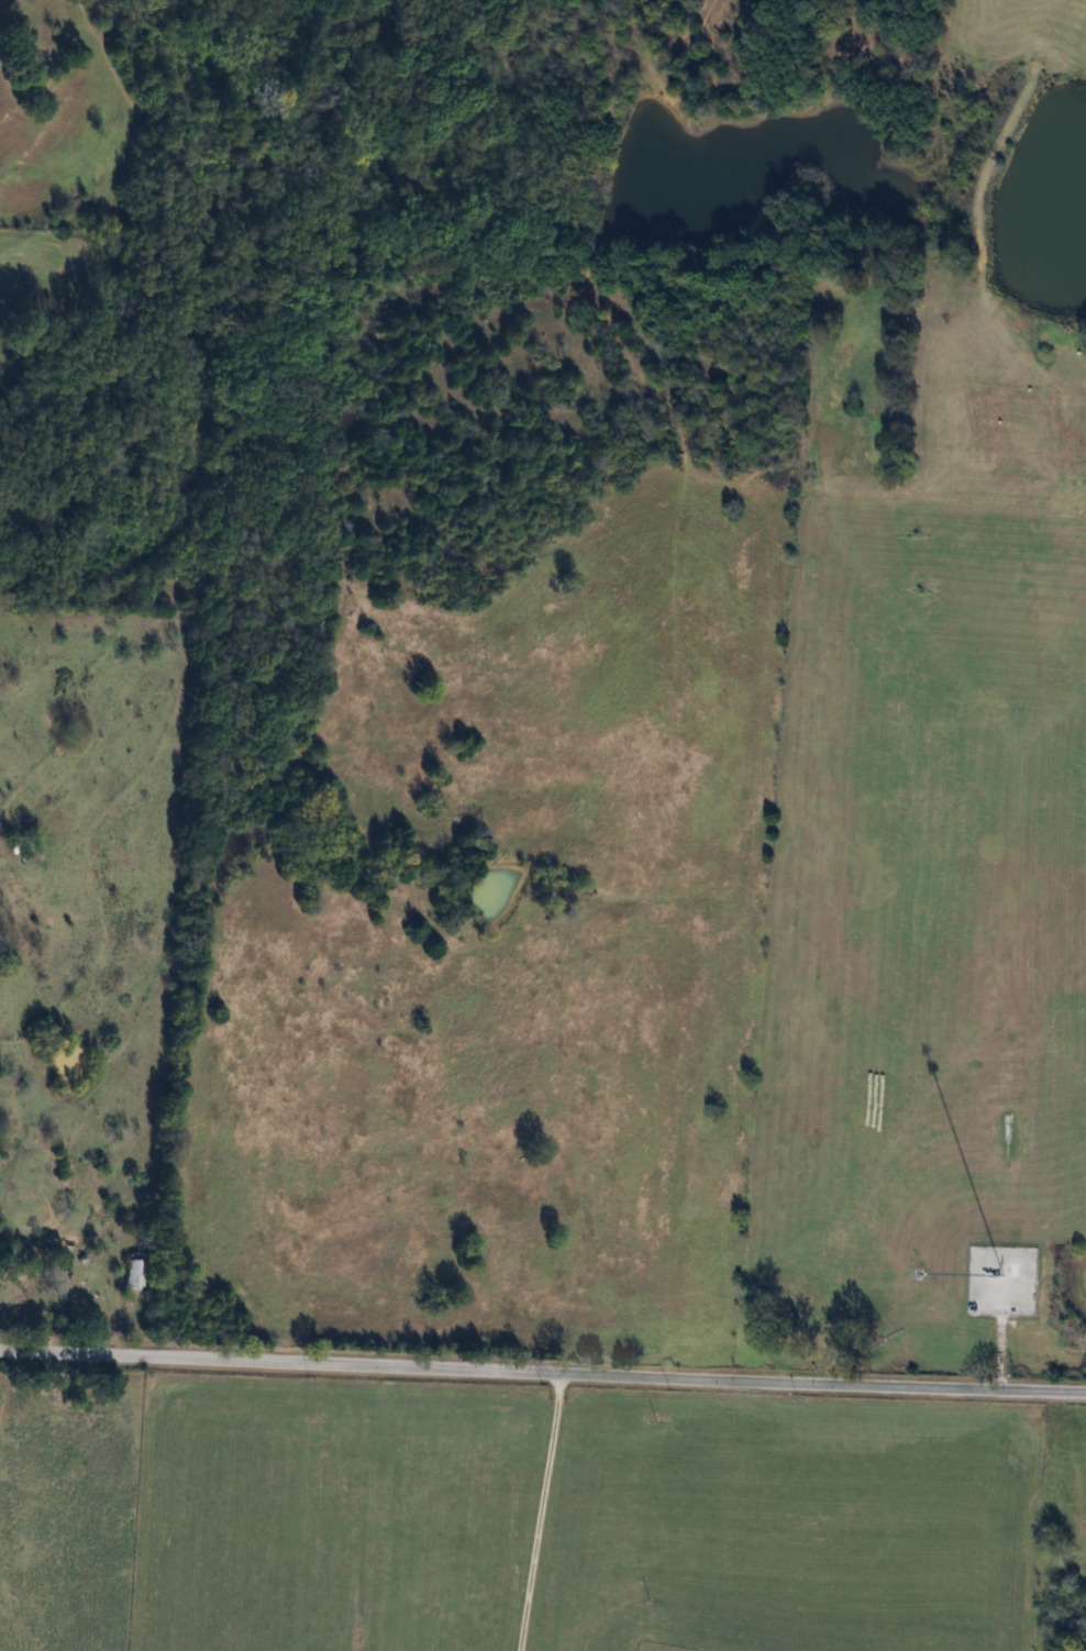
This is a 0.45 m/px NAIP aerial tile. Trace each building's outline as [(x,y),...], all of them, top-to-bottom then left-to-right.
[(0,1249),(0,1261),(13,1260),(12,1248),(0,1249)] [(144,1290),(144,1255),(127,1255),(127,1290),(144,1290)]
